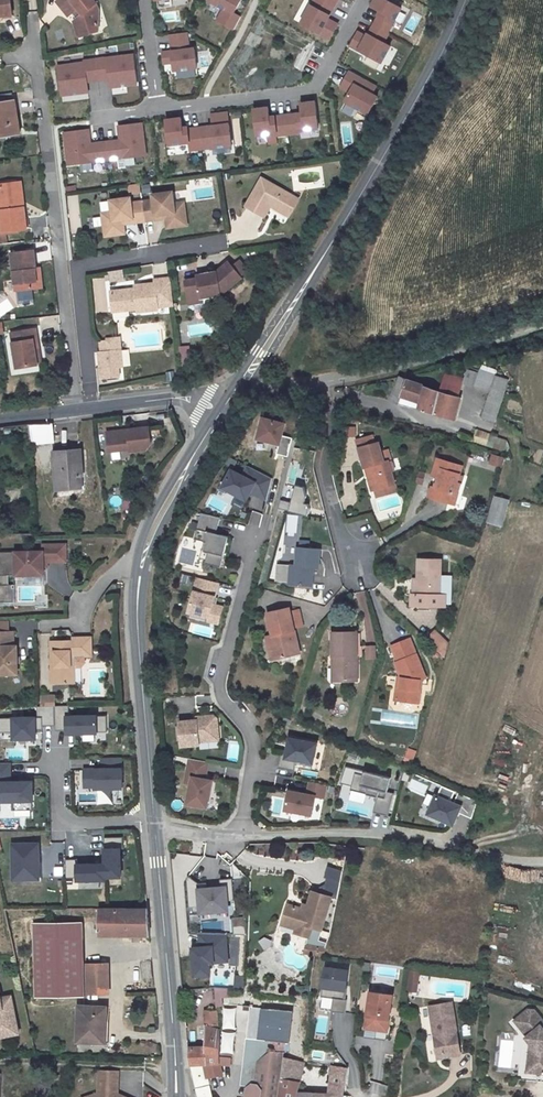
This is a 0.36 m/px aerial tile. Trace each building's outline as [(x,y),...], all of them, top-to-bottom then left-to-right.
[(13,16),(11,0),(0,0),(0,17),(13,16)] [(69,12),(75,8),(80,17),(75,21),(78,36),(100,31),(96,10),(89,8),(98,2),(97,0),(61,0),(69,12)] [(210,1),(224,8),(217,21),(234,30),(241,17),(234,13),(241,0),(210,0),(210,1)] [(320,0),(314,0),(301,24),(329,39),(337,25),(327,19),(333,7),(320,0)] [(387,0),(374,0),(371,6),(380,11),(378,15),(379,16),(374,25),(388,33),(401,8),(387,0)] [(75,8),(69,12),(75,21),(80,17),(75,8)] [(162,14),(164,23),(176,20),(173,11),(162,14)] [(411,35),(419,16),(412,13),(404,32),(411,35)] [(388,33),(374,25),(369,34),(367,33),(366,36),(358,32),(351,46),(381,62),(390,46),(384,43),(389,33),(388,33)] [(188,44),(186,32),(170,35),(172,51),(161,52),(163,64),(173,63),(174,72),(198,69),(195,49),(186,50),(185,44),(188,44)] [(133,55),(96,59),(97,76),(108,75),(110,86),(136,83),(133,55)] [(97,76),(96,59),(84,60),(84,63),(58,66),(61,95),(88,92),(87,81),(98,80),(97,76)] [(376,86),(349,71),(340,87),(350,93),(345,101),(369,114),(378,98),(371,94),(376,86)] [(9,132),(9,130),(18,128),(11,97),(0,99),(0,134),(9,132)] [(286,116),(288,134),(299,133),(299,131),(318,128),(315,102),(301,104),(302,114),(286,116)] [(288,134),(286,116),(268,118),(267,108),(252,110),(256,136),(276,133),(277,136),(288,134)] [(231,145),(227,113),(211,115),(212,127),(198,128),(201,149),(231,145)] [(201,149),(198,128),(187,129),(187,127),(182,128),(181,118),(165,120),(168,145),(188,143),(189,150),(201,149)] [(146,156),(142,124),(119,126),(120,141),(121,144),(116,144),(116,141),(105,143),(107,160),(146,156)] [(90,147),(88,130),(64,133),(68,164),(107,160),(105,143),(94,144),(95,146),(90,147)] [(0,181),(0,229),(25,227),(23,204),(18,205),(15,179),(0,181)] [(295,206),(260,184),(242,212),(259,222),(267,210),(285,221),(295,206)] [(151,200),(140,202),(142,222),(154,220),(153,216),(163,215),(164,222),(184,220),(182,203),(172,205),(171,193),(150,195),(151,200)] [(100,213),(102,229),(122,227),(121,220),(131,219),(131,223),(142,222),(140,202),(129,203),(128,198),(109,200),(110,211),(100,213)] [(229,229),(236,227),(232,211),(226,212),(229,229)] [(184,220),(164,222),(165,229),(184,227),(184,220)] [(143,222),(130,225),(135,245),(147,242),(143,222)] [(122,227),(102,229),(103,236),(123,234),(122,227)] [(33,248),(10,251),(15,288),(38,285),(36,266),(33,248)] [(243,259),(235,265),(243,275),(251,268),(243,259)] [(201,297),(223,294),(223,289),(230,288),(244,276),(243,275),(232,262),(220,271),(198,274),(198,279),(184,281),(187,304),(202,302),(201,297)] [(134,313),(158,309),(157,307),(172,305),(168,277),(155,279),(155,282),(138,284),(138,288),(108,291),(110,306),(127,304),(128,311),(134,311),(134,313)] [(22,302),(20,298),(11,304),(7,297),(0,302),(0,316),(22,302)] [(111,314),(128,311),(127,304),(110,306),(111,314)] [(35,326),(10,329),(16,365),(36,362),(32,337),(37,336),(35,326)] [(37,336),(32,337),(36,362),(40,361),(37,336)] [(112,341),(100,342),(101,352),(98,353),(101,379),(119,377),(118,368),(117,352),(121,351),(119,337),(112,338),(112,341)] [(186,344),(178,345),(179,365),(187,364),(186,344)] [(36,362),(16,365),(17,373),(37,370),(36,362)] [(460,395),(418,382),(405,379),(400,394),(400,396),(419,402),(417,409),(452,418),(460,395)] [(387,402),(398,405),(398,403),(400,396),(400,394),(390,391),(387,402)] [(419,402),(400,396),(398,403),(417,409),(419,402)] [(283,424),(261,419),(256,439),(278,445),(276,454),(287,457),(291,439),(280,436),(283,424)] [(149,423),(107,428),(108,447),(129,445),(129,446),(146,444),(151,438),(149,423)] [(346,436),(354,435),(353,424),(345,425),(346,436)] [(32,426),(33,442),(41,442),(40,426),(32,426)] [(475,428),(471,441),(484,446),(489,432),(475,428)] [(372,436),(355,442),(358,451),(374,445),(372,436)] [(378,444),(358,451),(368,475),(372,474),(380,494),(400,486),(390,462),(386,465),(378,444)] [(81,450),(53,452),(56,490),(81,488),(80,473),(82,472),(81,450)] [(506,460),(494,457),(492,466),(503,469),(506,460)] [(463,468),(440,460),(435,478),(442,479),(440,485),(439,485),(438,490),(436,489),(433,499),(449,504),(452,495),(458,497),(462,484),(458,484),(463,468)] [(270,479),(246,466),(241,476),(230,470),(220,488),(244,500),(248,493),(250,489),(265,497),(270,479)] [(372,474),(368,475),(375,496),(380,494),(372,474)] [(308,505),(305,504),(306,497),(304,488),(295,486),(291,503),(281,501),(278,509),(307,517),(309,509),(308,505)] [(250,489),(248,493),(264,501),(265,497),(250,489)] [(458,497),(452,495),(449,504),(455,506),(458,497)] [(495,497),(487,523),(501,527),(508,501),(495,497)] [(219,522),(200,517),(194,544),(205,547),(203,556),(207,557),(204,568),(220,572),(227,541),(215,538),(219,522)] [(65,561),(64,544),(41,545),(41,552),(14,552),(15,576),(23,576),(42,576),(42,562),(65,561)] [(192,562),(194,549),(182,547),(180,560),(192,562)] [(319,550),(296,548),(295,567),(289,566),(287,584),(287,586),(310,588),(312,568),(317,569),(319,550)] [(14,552),(0,553),(0,602),(12,602),(12,586),(7,586),(7,576),(15,576),(14,552)] [(421,562),(419,598),(415,598),(416,610),(425,613),(442,613),(442,598),(443,563),(421,562)] [(287,584),(289,566),(281,566),(279,584),(287,584)] [(188,584),(190,575),(181,573),(179,581),(188,584)] [(218,587),(197,582),(188,616),(208,622),(207,625),(218,628),(222,611),(215,610),(212,609),(214,601),(218,587)] [(289,608),(267,614),(273,636),(279,658),(298,653),(291,627),(303,624),(299,610),(290,612),(289,608)] [(0,622),(0,633),(10,633),(10,621),(0,622)] [(356,631),(332,632),(332,659),(336,659),(337,683),(357,683),(356,631)] [(436,632),(428,640),(446,656),(450,645),(436,632)] [(18,674),(18,647),(14,647),(14,633),(10,633),(0,633),(0,675),(18,674)] [(273,636),(265,638),(272,661),(279,658),(273,636)] [(74,641),(51,642),(51,658),(54,658),(54,667),(51,667),(52,684),(71,684),(70,670),(74,670),(74,658),(91,657),(90,638),(74,638),(74,641)] [(411,641),(393,649),(401,665),(399,668),(405,683),(401,705),(420,709),(423,696),(420,695),(423,683),(429,680),(411,641)] [(366,647),(366,659),(375,659),(375,647),(366,647)] [(56,697),(42,698),(42,707),(56,707),(56,697)] [(70,706),(56,707),(56,727),(57,733),(67,732),(67,735),(109,734),(108,717),(70,718),(70,706)] [(0,720),(0,735),(14,734),(15,742),(37,742),(37,731),(45,731),(45,727),(56,727),(56,707),(42,707),(38,708),(38,718),(0,720)] [(198,723),(180,725),(183,749),(200,747),(200,744),(210,743),(210,740),(219,739),(217,721),(214,719),(201,720),(201,723),(198,724),(198,723)] [(317,746),(290,741),(287,756),(281,755),(278,770),(294,773),(296,763),(313,766),(317,746)] [(236,760),(237,742),(228,742),(227,760),(236,760)] [(404,747),(402,760),(412,762),(414,748),(404,747)] [(102,769),(85,770),(85,789),(121,788),(120,758),(102,758),(102,769)] [(208,765),(190,762),(186,786),(191,787),(188,807),(207,811),(212,784),(201,782),(201,778),(206,779),(208,765)] [(0,765),(0,806),(15,806),(16,812),(35,811),(34,783),(11,784),(11,765),(0,765)] [(363,775),(355,773),(351,790),(378,797),(373,812),(388,816),(394,793),(387,792),(389,786),(386,785),(387,780),(390,781),(391,778),(364,771),(363,775)] [(279,774),(277,782),(293,787),(295,779),(279,774)] [(422,794),(427,785),(413,778),(408,787),(422,794)] [(326,787),(310,784),(307,797),(288,793),(285,812),(312,817),(315,799),(324,800),(326,787)] [(435,795),(425,791),(422,799),(432,803),(435,795)] [(454,801),(436,794),(435,795),(432,803),(428,813),(454,823),(459,811),(471,815),(477,799),(458,791),(454,801)] [(106,838),(106,865),(106,877),(123,877),(121,849),(124,849),(124,837),(106,838)] [(37,845),(12,845),(13,879),(38,879),(37,845)] [(78,859),(66,859),(67,878),(78,878),(78,881),(106,880),(106,877),(106,865),(78,865),(78,859)] [(231,878),(239,877),(238,865),(230,866),(231,878)] [(326,866),(321,888),(336,891),(340,869),(326,866)] [(233,900),(232,878),(219,879),(220,888),(206,889),(206,883),(198,883),(188,876),(186,878),(189,908),(200,907),(200,913),(227,910),(227,901),(233,900)] [(322,931),(330,894),(310,890),(305,910),(286,905),(282,924),(298,928),(296,936),(309,939),(312,929),(322,931)] [(149,908),(99,909),(100,935),(150,935),(149,908)] [(247,935),(248,917),(236,916),(234,934),(247,935)] [(85,996),(82,921),(32,922),(34,997),(85,996)] [(200,947),(192,948),(194,978),(210,977),(209,962),(228,961),(226,934),(199,932),(200,947)] [(262,934),(256,942),(264,949),(271,941),(262,934)] [(328,949),(306,944),(304,954),(315,955),(326,956),(328,949)] [(108,963),(88,964),(88,992),(109,991),(108,963)] [(346,999),(349,970),(326,967),(323,997),(335,998),(333,1011),(347,1012),(348,999),(346,999)] [(415,988),(417,972),(409,970),(408,987),(415,988)] [(212,988),(214,1007),(222,1006),(221,998),(228,997),(226,986),(212,988)] [(389,1030),(393,994),(371,992),(367,1028),(389,1030)] [(19,1034),(11,996),(0,998),(0,1038),(19,1034)] [(453,997),(431,1002),(443,1051),(466,1046),(453,997)] [(107,1007),(79,1005),(78,1040),(105,1041),(107,1007)] [(204,1009),(207,1047),(208,1047),(220,1046),(219,1029),(217,1008),(204,1009)] [(273,1038),(288,1040),(291,1012),(249,1008),(246,1039),(273,1042),(273,1038)] [(532,1045),(531,1053),(536,1054),(534,1073),(542,1074),(542,1032),(540,1028),(542,1026),(542,1024),(532,1010),(528,1010),(515,1021),(528,1037),(528,1040),(532,1045)] [(388,1039),(389,1030),(367,1028),(366,1037),(388,1039)] [(286,1057),(288,1040),(273,1038),(273,1042),(272,1052),(259,1066),(258,1069),(256,1086),(253,1085),(251,1088),(249,1089),(248,1096),(249,1096),(281,1096),(286,1057)] [(272,1052),(273,1042),(246,1039),(243,1085),(248,1085),(251,1088),(253,1085),(256,1086),(258,1069),(259,1066),(272,1052)] [(207,1063),(222,1065),(221,1058),(220,1046),(208,1047),(207,1047),(189,1048),(191,1065),(208,1066),(207,1063)] [(534,1073),(536,1054),(531,1053),(530,1073),(529,1081),(542,1082),(542,1074),(534,1073)] [(286,1057),(281,1096),(344,1096),(346,1083),(349,1068),(334,1065),(330,1095),(297,1095),(304,1061),(286,1057)] [(222,1065),(207,1063),(208,1066),(209,1077),(222,1075),(222,1065)] [(91,1096),(125,1096),(115,1093),(116,1070),(99,1069),(99,1094),(91,1096)] [(384,1096),(387,1084),(372,1081),(369,1093),(384,1096)]
